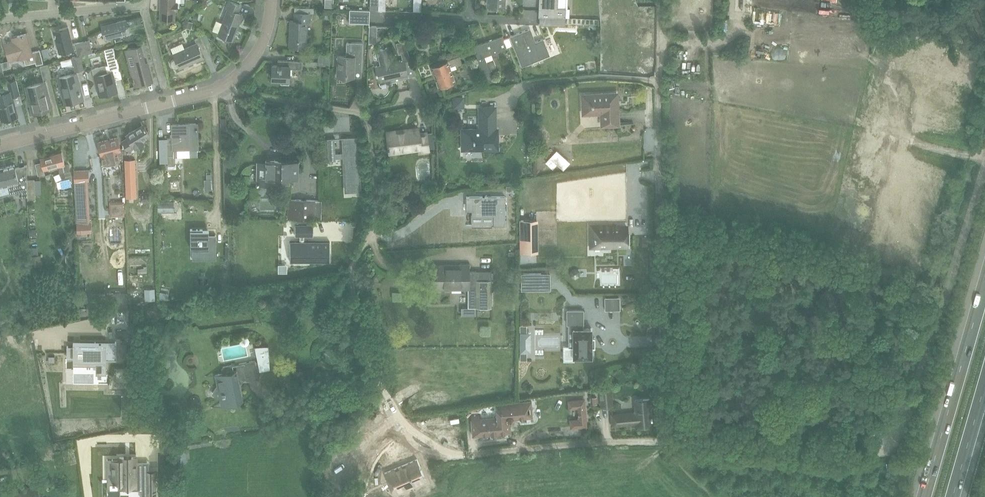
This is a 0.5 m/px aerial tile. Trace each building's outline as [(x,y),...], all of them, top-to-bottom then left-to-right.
[(170,20),(174,20),(175,10),(177,10),(177,3),(175,3),(175,0),(161,0),(160,19),(170,20)] [(363,10),(370,10),(370,9),(378,9),(379,0),(363,0),(363,10)] [(549,25),(565,25),(566,8),(557,8),(558,0),(540,0),(539,17),(540,17),(540,24),(539,24),(549,25)] [(241,5),(229,1),(226,9),(228,9),(218,35),(232,40),(236,32),(235,31),(238,22),(239,22),(242,14),(238,13),(241,5)] [(349,22),(370,23),(370,10),(363,10),(350,9),(349,22)] [(289,46),(306,47),(307,22),(310,22),(310,13),(295,13),(294,21),(290,20),(290,30),(292,30),(291,34),(290,34),(289,46)] [(206,27),(213,29),(216,18),(210,16),(206,27)] [(102,26),(104,36),(105,39),(129,32),(128,27),(129,27),(128,25),(127,25),(126,19),(117,21),(118,22),(102,26)] [(377,26),(370,26),(369,44),(377,42),(377,26)] [(54,34),(54,35),(55,35),(59,53),(69,50),(71,58),(80,55),(85,54),(81,41),(72,44),(68,27),(54,31),(55,34),(54,34)] [(543,38),(542,39),(536,42),(530,28),(510,36),(522,66),(550,55),(543,38)] [(461,35),(466,48),(473,45),(469,33),(461,35)] [(5,43),(7,53),(9,61),(24,57),(26,65),(35,62),(36,65),(43,63),(42,60),(41,54),(40,50),(31,52),(26,34),(12,37),(13,40),(12,40),(12,41),(5,43)] [(490,69),(496,67),(493,58),(498,56),(497,51),(507,48),(503,36),(474,46),(488,84),(497,81),(495,77),(493,77),(490,69)] [(207,50),(202,38),(195,41),(197,44),(173,54),(175,58),(173,59),(171,61),(171,63),(171,65),(172,67),(175,68),(177,68),(179,67),(179,68),(203,57),(201,52),(207,50)] [(89,40),(81,41),(85,54),(92,52),(89,40)] [(416,75),(412,65),(411,60),(404,41),(396,43),(399,53),(401,53),(403,60),(391,62),(387,48),(377,50),(380,65),(375,66),(377,73),(376,73),(376,75),(377,74),(380,86),(379,81),(394,77),(395,81),(409,78),(409,77),(416,75)] [(346,76),(354,77),(355,71),(362,71),(363,43),(347,42),(346,56),(338,56),(337,76),(338,76),(338,73),(346,73),(346,76)] [(141,46),(125,50),(133,79),(132,79),(133,82),(134,82),(135,86),(145,83),(145,82),(152,80),(149,68),(147,69),(141,46)] [(104,50),(108,65),(93,69),(100,95),(117,90),(114,80),(122,78),(114,47),(104,50)] [(318,66),(329,66),(330,54),(318,54),(318,66)] [(83,69),(80,55),(71,58),(67,59),(68,64),(73,63),(75,71),(83,69)] [(459,55),(440,62),(431,66),(439,87),(456,81),(450,66),(455,64),(456,67),(463,64),(459,55)] [(302,69),(303,61),(278,60),(279,61),(279,65),(272,65),(272,79),(281,79),(281,83),(290,84),(290,69),(302,69)] [(40,66),(43,79),(51,78),(48,64),(40,66)] [(76,73),(59,77),(66,104),(82,100),(80,91),(78,84),(79,84),(76,73)] [(0,87),(0,113),(2,120),(0,120),(0,121),(9,118),(9,119),(11,119),(11,118),(18,116),(15,107),(15,105),(12,96),(20,94),(16,80),(6,83),(5,84),(4,86),(0,87)] [(51,107),(44,82),(26,86),(33,110),(40,108),(41,110),(52,107),(51,107)] [(407,84),(397,86),(399,94),(409,91),(407,84)] [(449,103),(459,103),(460,91),(449,91),(449,103)] [(583,95),(583,107),(584,113),(602,113),(602,125),(618,124),(617,108),(616,108),(616,101),(617,101),(617,93),(583,95)] [(463,149),(464,149),(464,147),(474,147),(474,149),(497,149),(497,135),(495,135),(495,107),(480,108),(481,129),(463,129),(463,149)] [(150,135),(149,134),(146,128),(145,126),(144,126),(141,122),(143,125),(127,135),(129,137),(123,141),(129,150),(135,146),(135,147),(143,142),(141,140),(150,135)] [(173,138),(167,138),(167,155),(174,155),(174,148),(189,148),(189,145),(197,145),(197,130),(197,127),(197,128),(197,124),(173,124),(173,138)] [(429,151),(428,142),(427,132),(419,133),(419,128),(410,129),(411,130),(405,131),(405,129),(394,131),(394,130),(391,130),(391,131),(384,132),(386,144),(385,144),(385,147),(386,146),(387,153),(400,151),(399,148),(420,145),(421,152),(429,151)] [(335,137),(327,138),(328,160),(336,160),(336,158),(343,157),(344,164),(345,186),(360,185),(361,191),(362,191),(359,136),(342,137),(342,138),(343,138),(343,146),(343,152),(336,153),(335,138),(335,137)] [(121,148),(118,137),(98,142),(102,155),(104,164),(120,160),(119,159),(123,158),(123,148),(121,148)] [(550,158),(557,165),(564,171),(570,163),(557,151),(550,158)] [(60,171),(62,180),(60,181),(62,188),(71,186),(69,179),(72,178),(71,175),(68,163),(65,164),(62,152),(40,158),(41,162),(35,163),(38,175),(45,173),(44,170),(63,165),(64,170),(60,171)] [(259,184),(275,184),(275,180),(282,180),(282,177),(289,177),(289,176),(298,176),(299,159),(267,158),(266,162),(257,161),(257,181),(256,181),(256,184),(259,184)] [(124,159),(125,185),(136,185),(135,159),(124,159)] [(3,167),(0,168),(0,187),(8,185),(10,193),(22,190),(22,198),(28,197),(27,180),(27,165),(15,168),(14,164),(3,167)] [(88,170),(74,171),(78,233),(92,232),(91,221),(88,222),(86,180),(89,180),(88,170)] [(35,179),(27,180),(28,197),(27,200),(35,200),(35,179)] [(504,197),(466,197),(466,211),(471,211),(471,216),(492,216),(492,225),(504,225),(504,197)] [(288,218),(315,219),(321,219),(322,201),(288,200),(288,218)] [(124,201),(110,202),(111,216),(125,215),(124,201)] [(158,201),(158,212),(174,212),(174,201),(158,201)] [(199,210),(198,203),(190,203),(191,211),(199,210)] [(532,250),(532,215),(513,215),(512,249),(532,250)] [(112,218),(101,218),(101,234),(119,234),(119,223),(112,223),(112,218)] [(300,241),(290,241),(290,261),(330,261),(330,241),(304,241),(304,236),(313,236),(313,225),(295,225),(295,236),(300,236),(300,241)] [(591,246),(603,246),(603,245),(627,245),(627,227),(609,227),(609,228),(606,228),(606,226),(591,226),(591,246)] [(209,229),(190,229),(190,248),(196,248),(196,255),(216,255),(216,239),(209,239),(209,229)] [(30,256),(30,266),(41,266),(41,256),(30,256)] [(434,265),(434,289),(445,289),(445,286),(468,286),(469,307),(492,307),(491,270),(491,280),(477,280),(476,271),(469,271),(469,265),(460,265),(460,268),(435,268),(435,265),(434,265)] [(551,274),(522,274),(522,291),(551,290),(551,274)] [(598,306),(614,306),(615,294),(599,293),(598,306)] [(591,357),(592,357),(592,356),(592,346),(592,345),(591,345),(591,341),(592,341),(592,340),(591,329),(592,329),(592,328),(591,328),(591,329),(583,329),(583,324),(583,310),(567,310),(568,324),(574,324),(574,329),(573,329),(573,330),(573,340),(573,341),(574,341),(574,345),(573,345),(573,346),(574,346),(574,355),(573,355),(573,356),(574,356),(582,356),(582,358),(591,358),(591,357)] [(473,329),(483,329),(483,321),(473,321),(473,329)] [(68,346),(67,346),(67,352),(67,356),(75,356),(75,363),(106,363),(106,359),(115,359),(117,359),(117,341),(115,341),(115,342),(107,342),(81,342),(81,347),(68,347),(68,346)] [(258,361),(256,362),(256,360),(239,364),(241,370),(234,372),(232,365),(224,367),(222,369),(223,374),(215,375),(215,376),(216,376),(218,387),(217,387),(213,394),(220,398),(220,399),(221,399),(222,405),(221,405),(235,403),(234,398),(241,396),(237,377),(243,376),(244,381),(259,378),(258,370),(260,370),(260,371),(270,369),(268,346),(255,347),(258,361)] [(196,349),(184,349),(184,360),(196,360),(196,349)] [(600,391),(602,406),(612,405),(610,390),(600,391)] [(584,399),(568,401),(569,408),(577,407),(579,419),(570,420),(571,427),(587,425),(584,399)] [(612,415),(613,424),(641,422),(641,425),(652,424),(652,419),(653,419),(652,417),(651,417),(650,399),(635,400),(636,413),(612,415)] [(533,417),(531,402),(496,405),(497,417),(480,419),(480,415),(471,416),(472,422),(473,432),(481,432),(481,434),(480,434),(480,435),(500,433),(500,432),(499,432),(499,429),(511,428),(510,421),(512,420),(514,419),(533,417)] [(186,439),(174,439),(175,462),(178,462),(187,462),(186,439)] [(107,459),(107,480),(120,480),(120,483),(141,483),(141,496),(156,496),(155,472),(136,472),(136,457),(120,457),(120,459),(107,459)] [(385,473),(393,494),(426,480),(417,460),(399,468),(385,473)]
